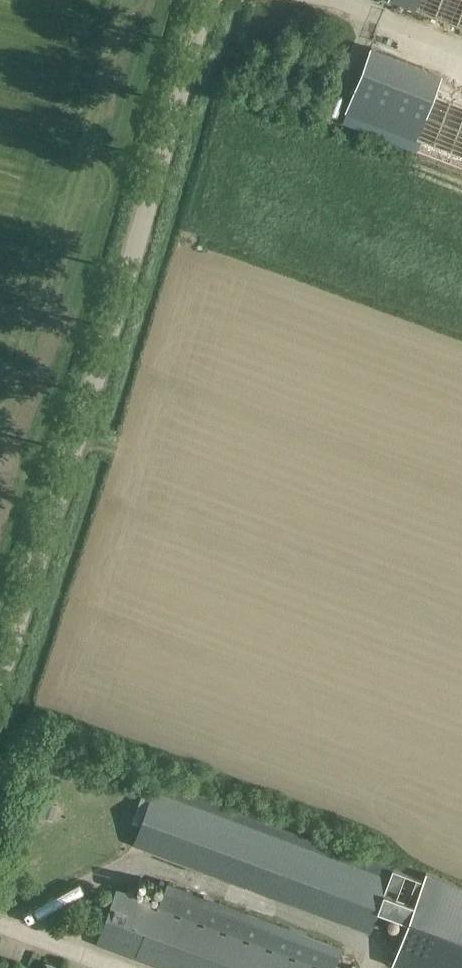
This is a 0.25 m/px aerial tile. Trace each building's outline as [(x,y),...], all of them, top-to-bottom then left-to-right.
[(409,6),(461,26),(461,0),(393,0),(409,6)] [(344,118),(461,164),(461,95),(434,84),(438,72),(372,47),(344,118)] [(133,843),(370,931),(378,909),(408,920),(392,963),(405,967),(461,967),(461,886),(426,873),(423,880),(391,868),(162,782),(158,792),(153,790),(133,843)] [(169,881),(160,904),(118,889),(99,942),(168,967),(335,967),(333,967),(341,946),(187,888),(169,881)]
